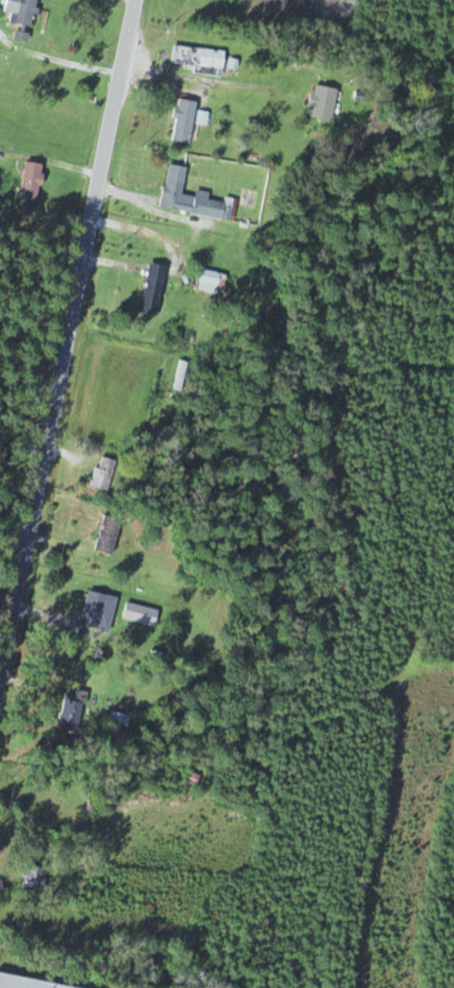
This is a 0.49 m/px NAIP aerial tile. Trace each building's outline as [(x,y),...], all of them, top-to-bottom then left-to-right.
[(10,23),(33,27),(38,0),(8,0),(6,12),(12,13),(10,23)] [(172,64),(225,69),(226,51),(174,46),(172,64)] [(338,88),(314,85),(310,118),(334,121),(338,88)] [(192,143),(198,102),(179,99),(173,141),(192,143)] [(40,201),(45,164),(27,161),(22,198),(40,201)] [(162,208),(235,220),(238,201),(210,196),(210,193),(199,191),(198,197),(183,194),(188,167),(170,164),(162,208)] [(141,313),(158,316),(168,266),(151,263),(141,313)] [(223,273),(205,269),(200,289),(217,294),(223,273)] [(231,289),(243,289),(243,277),(231,277),(231,289)] [(119,461),(100,456),(91,490),(110,495),(119,461)] [(121,518),(104,515),(98,552),(116,554),(121,518)] [(81,625),(110,632),(119,597),(90,591),(81,625)] [(155,627),(160,611),(129,602),(124,618),(155,627)] [(67,694),(59,724),(79,730),(89,692),(78,690),(76,697),(67,694)] [(130,715),(113,711),(110,725),(127,728),(130,715)] [(205,771),(193,769),(190,785),(202,787),(205,771)] [(50,865),(26,862),(22,891),(45,895),(50,865)] [(0,974),(0,987),(83,987),(0,974)]
